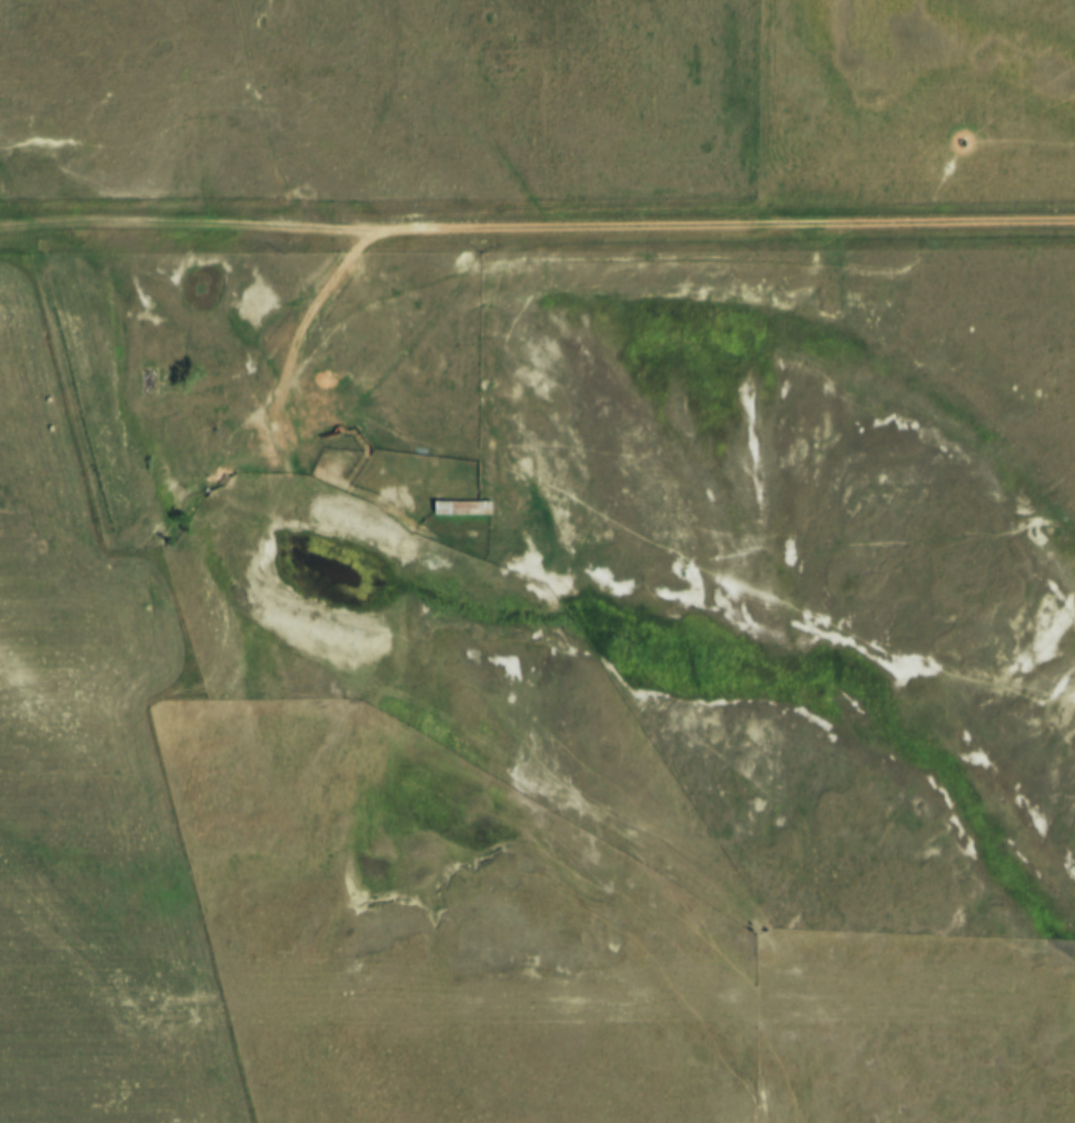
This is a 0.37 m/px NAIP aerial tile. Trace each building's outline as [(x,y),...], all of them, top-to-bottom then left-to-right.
[(431,517),(487,517),(487,503),(431,503),(431,517)]
